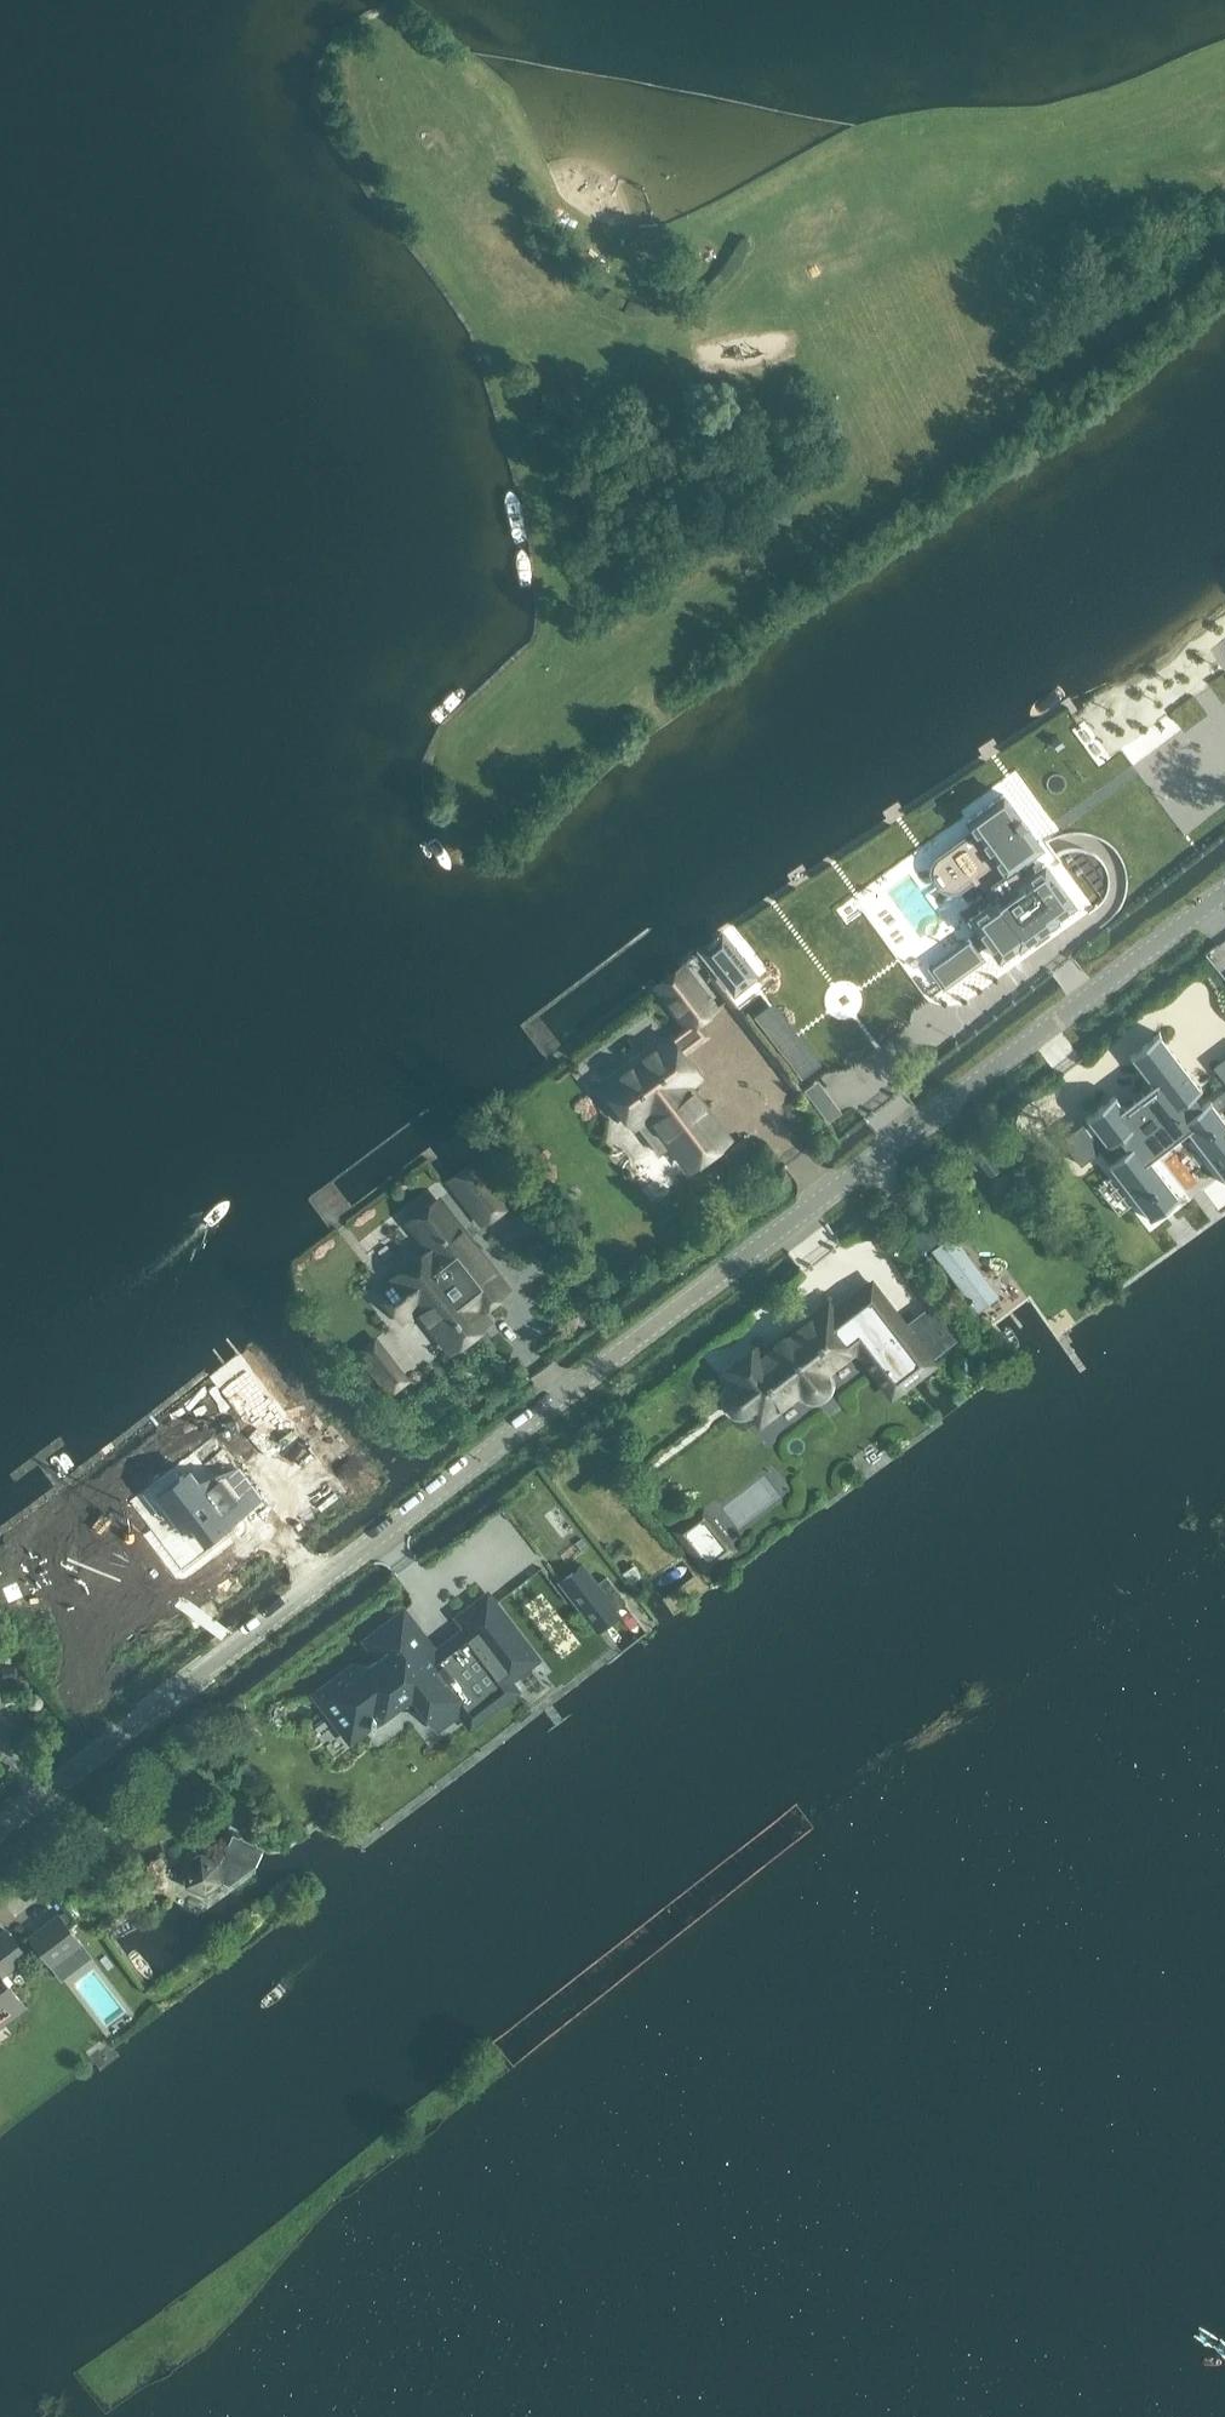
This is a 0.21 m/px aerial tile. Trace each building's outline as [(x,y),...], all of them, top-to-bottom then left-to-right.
[(958,892),(968,884),(984,904),(982,905),(984,907),(965,921),(977,937),(968,945),(966,942),(927,972),(942,991),(980,962),(974,953),(983,946),(996,962),(1015,948),(1016,950),(1030,939),(1031,941),(1041,934),(1039,932),(1053,921),(1052,919),(1070,905),(1039,864),(1021,879),(1019,877),(1017,878),(1008,866),(1035,846),(996,794),(960,821),(970,834),(936,860),(931,865),(929,868),(928,871),(928,874),(927,877),(928,880),(929,882),(930,885),(932,889),(934,891),(936,892),(940,894),(943,895),(947,896),(949,895),(952,895),(955,894),(958,892)] [(722,932),(700,950),(734,994),(757,976),(722,932)] [(683,967),(656,988),(689,1031),(673,1043),(670,1039),(604,1089),(634,1127),(649,1115),(691,1170),(723,1145),(720,1141),(726,1137),(710,1115),(704,1120),(682,1090),(699,1077),(679,1051),(700,1035),(694,1028),(716,1010),(683,967)] [(1211,1100),(1210,1099),(1201,1105),(1193,1095),(1202,1088),(1200,1086),(1198,1088),(1193,1081),(1195,1079),(1193,1077),(1191,1079),(1186,1072),(1188,1071),(1186,1069),(1184,1070),(1179,1063),(1181,1062),(1180,1060),(1178,1061),(1172,1054),(1174,1053),(1173,1051),(1171,1052),(1166,1045),(1167,1044),(1166,1042),(1164,1043),(1159,1037),(1161,1035),(1159,1033),(1129,1056),(1131,1058),(1133,1056),(1138,1063),(1137,1064),(1138,1066),(1140,1065),(1145,1072),(1143,1074),(1145,1075),(1147,1074),(1152,1081),(1150,1082),(1152,1085),(1150,1086),(1151,1087),(1144,1093),(1143,1092),(1141,1093),(1143,1094),(1136,1100),(1135,1098),(1133,1100),(1134,1101),(1127,1107),(1126,1105),(1124,1106),(1122,1104),(1120,1105),(1115,1098),(1117,1097),(1115,1095),(1085,1118),(1087,1120),(1089,1118),(1095,1125),(1093,1126),(1094,1128),(1096,1127),(1102,1134),(1099,1135),(1101,1137),(1103,1136),(1108,1143),(1106,1144),(1106,1145),(1100,1150),(1101,1150),(1109,1162),(1107,1164),(1109,1166),(1111,1164),(1116,1171),(1115,1173),(1116,1174),(1118,1173),(1123,1180),(1121,1182),(1123,1183),(1125,1182),(1130,1189),(1128,1190),(1130,1192),(1131,1191),(1137,1198),(1135,1199),(1136,1201),(1140,1199),(1139,1198),(1148,1192),(1150,1195),(1156,1191),(1154,1187),(1162,1181),(1166,1179),(1164,1177),(1162,1178),(1157,1171),(1159,1170),(1157,1168),(1155,1170),(1150,1163),(1152,1161),(1151,1158),(1152,1157),(1151,1155),(1158,1150),(1159,1152),(1161,1150),(1160,1149),(1167,1143),(1168,1145),(1169,1144),(1168,1142),(1175,1137),(1176,1138),(1178,1137),(1177,1136),(1184,1130),(1185,1132),(1187,1131),(1189,1133),(1191,1131),(1196,1138),(1194,1140),(1196,1141),(1198,1140),(1203,1147),(1201,1148),(1203,1150),(1205,1149),(1210,1156),(1208,1157),(1209,1159),(1211,1158),(1217,1165),(1215,1166),(1216,1168),(1218,1166),(1224,1173),(1221,1175),(1223,1177),(1224,1175),(1224,1124),(1223,1121),(1224,1119),(1223,1117),(1221,1119),(1216,1112),(1218,1110),(1217,1109),(1224,1103),(1224,1089),(1211,1100)] [(1212,1066),(1213,1067),(1216,1065),(1224,1077),(1224,1056),(1212,1066)] [(479,1154),(466,1163),(445,1180),(482,1227),(515,1201),(479,1154)] [(412,1311),(446,1355),(478,1330),(469,1319),(506,1290),(435,1200),(407,1222),(429,1249),(392,1279),(393,1281),(378,1293),(400,1320),(412,1311)] [(999,1296),(954,1234),(931,1251),(977,1313),(999,1296)] [(730,1391),(728,1396),(729,1401),(731,1406),(734,1409),(739,1410),(744,1410),(750,1407),(760,1421),(802,1389),(802,1390),(806,1393),(811,1395),(816,1394),(821,1392),(824,1388),(826,1383),(826,1378),(823,1374),(823,1373),(870,1336),(907,1384),(933,1364),(872,1285),(835,1313),(828,1305),(765,1354),(759,1346),(723,1373),(734,1387),(733,1387),(733,1388),(730,1391)] [(390,1395),(407,1382),(378,1343),(360,1357),(390,1395)] [(205,1541),(260,1499),(238,1470),(190,1485),(183,1476),(158,1495),(182,1527),(192,1524),(205,1541)] [(703,1509),(677,1530),(707,1568),(733,1548),(732,1546),(724,1552),(697,1517),(704,1511),(703,1509)] [(570,1573),(579,1584),(592,1574),(583,1563),(570,1573)] [(634,1588),(646,1580),(635,1564),(623,1573),(634,1588)] [(593,1628),(595,1627),(618,1609),(592,1574),(579,1584),(570,1573),(558,1582),(593,1628)] [(354,1664),(315,1694),(350,1740),(371,1724),(373,1728),(375,1727),(376,1721),(397,1704),(394,1701),(413,1687),(424,1701),(421,1704),(438,1727),(460,1711),(471,1726),(517,1690),(508,1679),(536,1658),(488,1595),(459,1618),(467,1627),(428,1658),(396,1616),(365,1640),(379,1657),(367,1666),(354,1664)] [(254,1866),(255,1866),(264,1847),(257,1844),(256,1841),(253,1842),(243,1838),(242,1835),(239,1836),(233,1833),(219,1863),(201,1855),(186,1865),(188,1883),(204,1891),(219,1880),(229,1884),(254,1866)] [(89,1954),(80,1941),(59,1914),(30,1936),(60,1976),(89,1954)] [(26,1955),(7,1930),(0,1935),(0,2020),(2,2022),(25,2004),(1,1974),(26,1955)]
